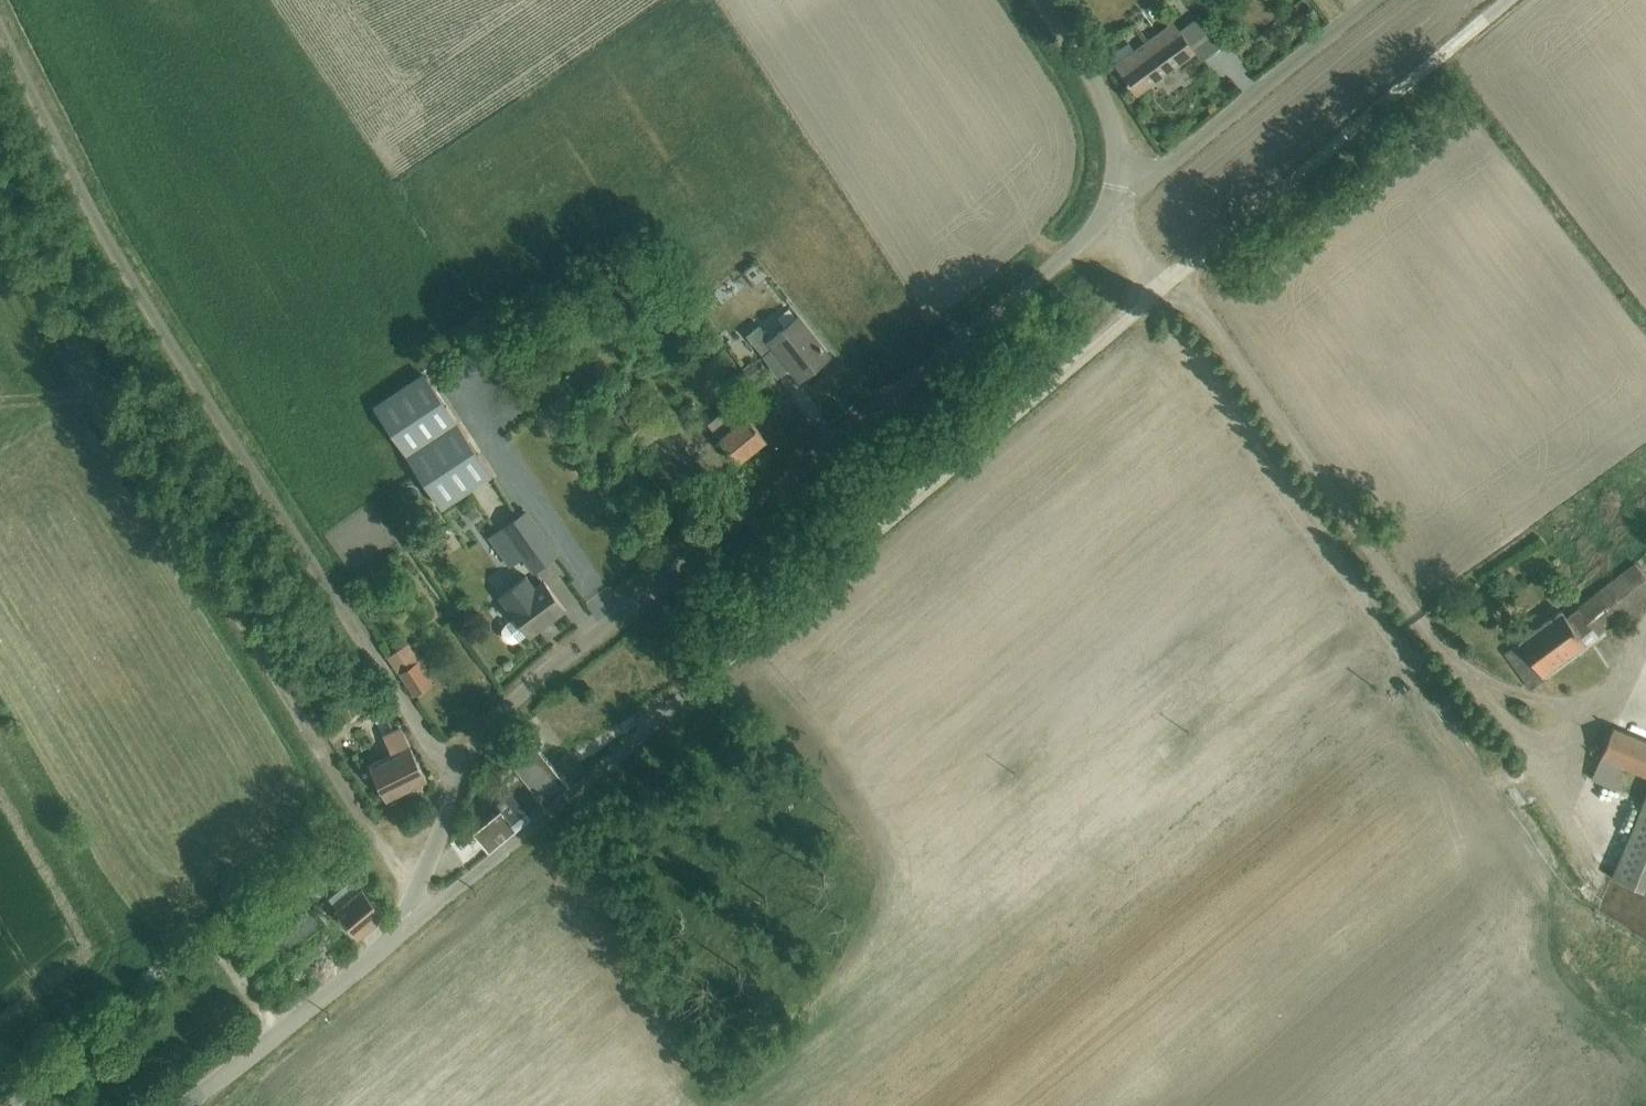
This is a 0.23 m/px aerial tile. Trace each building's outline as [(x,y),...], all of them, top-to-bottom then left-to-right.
[(1194,53),(1185,41),(1196,33),(1191,25),(1180,33),(1174,25),(1136,53),(1129,44),(1111,57),(1118,66),(1117,67),(1137,95),(1194,53)] [(774,347),(801,379),(829,355),(796,317),(770,340),(760,328),(750,336),(766,354),(774,347)] [(376,409),(441,507),(492,474),(427,376),(376,409)] [(718,438),(738,461),(765,438),(746,415),(745,415),(734,402),(722,412),(733,425),(718,438)] [(512,564),(524,556),(534,571),(557,555),(526,511),(492,535),(512,564)] [(1503,652),(1530,690),(1545,678),(1543,675),(1585,644),(1587,646),(1599,637),(1598,635),(1645,599),(1645,577),(1634,563),(1565,617),(1553,600),(1539,610),(1545,619),(1517,640),(1518,641),(1503,652)] [(499,596),(530,637),(566,610),(544,581),(535,587),(526,575),(499,596)] [(402,668),(423,654),(412,638),(391,652),(402,668)] [(423,659),(406,669),(418,688),(435,678),(423,659)] [(1591,779),(1614,789),(1622,767),(1645,777),(1645,742),(1613,728),(1591,779)] [(369,765),(384,797),(422,780),(399,731),(387,736),(384,730),(372,736),(383,759),(369,765)] [(500,805),(450,843),(465,867),(489,850),(569,785),(532,738),(509,757),(510,760),(497,772),(506,784),(499,789),(503,795),(497,801),(500,805)] [(1611,877),(1645,892),(1645,794),(1611,877)] [(344,841),(324,852),(340,874),(347,868),(354,877),(328,899),(337,908),(335,910),(358,938),(385,915),(365,889),(373,883),(355,862),(344,841)] [(304,899),(243,950),(263,973),(323,923),(304,899)] [(27,1084),(13,1094),(20,1104),(34,1094),(27,1084)]
